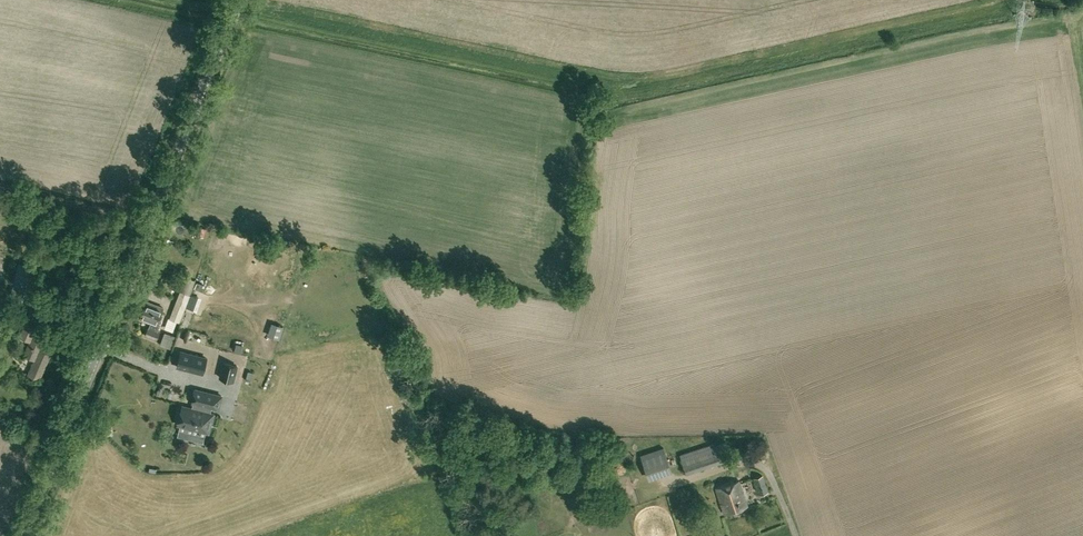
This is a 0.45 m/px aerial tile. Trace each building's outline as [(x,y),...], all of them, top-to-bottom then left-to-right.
[(208,228),(199,226),(197,235),(206,237),(208,228)] [(41,227),(38,236),(46,239),(49,230),(41,227)] [(18,262),(18,263),(10,297),(34,302),(42,269),(41,269),(42,267),(18,262)] [(195,281),(185,277),(180,293),(189,297),(191,294),(195,281)] [(196,281),(194,288),(200,290),(203,283),(196,281)] [(188,299),(178,294),(169,318),(179,322),(188,299)] [(189,297),(186,307),(193,309),(198,296),(191,294),(189,297)] [(159,325),(157,324),(163,308),(146,301),(140,319),(151,323),(149,327),(148,327),(145,336),(156,340),(159,331),(157,330),(159,325)] [(19,337),(29,342),(23,355),(34,360),(28,375),(39,380),(51,355),(40,350),(45,338),(40,336),(43,330),(26,321),(19,337)] [(272,322),(267,335),(280,339),(284,326),(272,322)] [(175,336),(164,332),(159,345),(170,349),(175,336)] [(206,357),(181,351),(177,366),(203,373),(206,357)] [(225,363),(221,378),(234,381),(238,366),(225,363)] [(182,406),(177,425),(208,433),(213,414),(210,413),(211,408),(218,409),(221,396),(195,389),(192,403),(193,403),(192,408),(182,406)] [(687,475),(724,463),(718,445),(710,448),(709,445),(680,454),(687,475)] [(640,455),(648,481),(671,472),(663,447),(640,455)] [(762,475),(753,479),(758,495),(768,492),(762,475)] [(725,515),(747,506),(738,481),(715,490),(725,515)]
